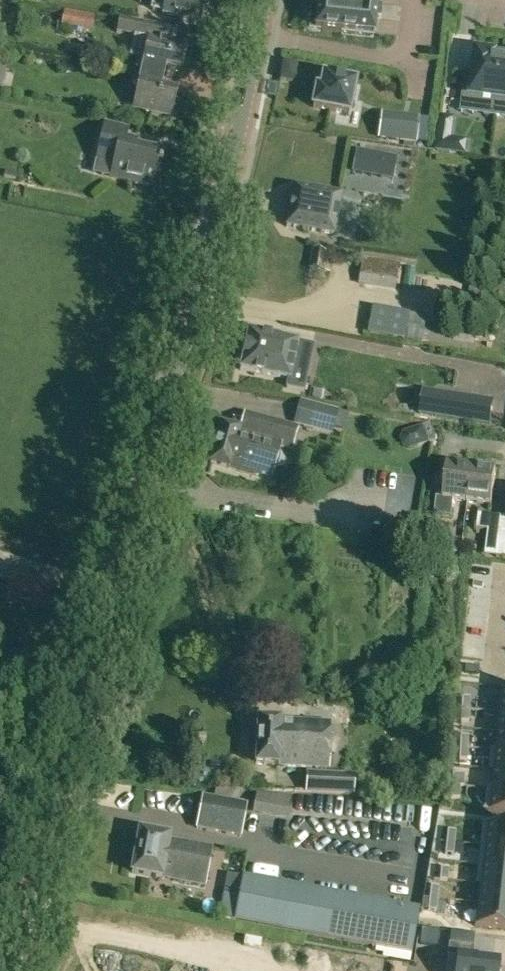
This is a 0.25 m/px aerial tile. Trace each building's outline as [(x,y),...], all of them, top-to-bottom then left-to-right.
[(200,20),(204,0),(153,0),(151,10),(162,11),(162,13),(200,20)] [(309,9),(311,10),(309,28),(372,35),(376,0),(310,0),(309,9)] [(391,8),(391,23),(407,23),(408,8),(391,8)] [(93,16),(63,11),(61,25),(91,30),(93,16)] [(15,26),(6,17),(0,23),(0,29),(6,36),(15,26)] [(187,46),(185,45),(160,40),(163,27),(163,26),(119,18),(116,33),(147,39),(143,61),(137,60),(135,71),(163,78),(166,67),(182,71),(187,46)] [(473,81),(465,80),(463,99),(485,102),(483,114),(495,116),(503,58),(495,57),(495,54),(477,52),(473,81)] [(495,116),(496,116),(497,104),(504,105),(504,58),(503,58),(495,116)] [(284,62),(281,79),(293,81),(296,64),(284,62)] [(163,78),(135,71),(132,83),(137,84),(132,108),(171,117),(177,92),(161,88),(163,78)] [(312,106),(349,114),(355,81),(323,75),(320,88),(316,88),(312,106)] [(419,117),(394,114),(391,138),(415,141),(419,117)] [(452,134),(453,117),(441,116),(436,149),(464,151),(467,137),(452,134)] [(105,124),(96,161),(114,165),(111,177),(155,187),(162,155),(134,148),(135,143),(125,141),(127,129),(105,124)] [(353,172),(393,180),(397,158),(357,151),(353,172)] [(341,194),(294,186),(286,226),(334,234),(341,194)] [(311,249),(308,268),(331,272),(334,253),(311,249)] [(399,263),(362,257),(358,284),(395,289),(399,263)] [(409,309),(371,302),(366,328),(402,336),(409,309)] [(314,342),(298,338),(297,334),(246,325),(236,368),(288,380),(286,387),(304,391),(314,342)] [(494,397),(423,385),(418,411),(490,422),(494,397)] [(331,432),(337,409),(300,400),(294,422),(331,432)] [(282,442),(286,443),(291,425),(244,412),(242,419),(233,417),(231,425),(221,422),(211,461),(229,466),(272,478),(282,442)] [(430,422),(423,424),(428,441),(436,439),(430,422)] [(428,441),(423,424),(404,431),(400,438),(402,444),(408,447),(428,441)] [(448,461),(443,498),(436,497),(434,515),(451,517),(453,501),(468,503),(472,469),(458,467),(459,463),(448,461)] [(472,464),(472,469),(468,503),(492,506),(497,472),(484,470),(484,466),(472,464)] [(488,531),(500,532),(502,516),(478,513),(476,529),(488,531)] [(502,516),(500,532),(497,557),(504,558),(504,517),(502,516)] [(459,539),(447,538),(445,551),(457,553),(459,539)] [(11,582),(6,600),(44,610),(52,581),(26,574),(24,568),(12,565),(11,567),(0,564),(0,579),(11,582)] [(467,709),(475,710),(476,698),(468,698),(467,709)] [(465,721),(474,722),(475,710),(467,709),(465,721)] [(504,733),(504,713),(499,713),(497,732),(504,733)] [(257,718),(255,763),(328,767),(330,722),(257,718)] [(504,752),(504,733),(497,732),(494,751),(504,752)] [(466,748),(474,749),(475,737),(467,736),(466,748)] [(472,761),(474,749),(466,748),(464,760),(472,761)] [(504,771),(504,752),(494,751),(492,770),(504,771)] [(504,791),(504,771),(492,770),(490,789),(504,791)] [(209,777),(206,771),(199,771),(195,777),(199,783),(206,783),(209,777)] [(306,771),(305,793),(353,795),(354,774),(306,771)] [(457,785),(465,786),(466,774),(458,774),(457,785)] [(455,798),(464,799),(465,786),(457,785),(455,798)] [(504,814),(504,791),(490,789),(488,812),(504,814)] [(239,834),(245,802),(202,794),(196,826),(239,834)] [(292,798),(280,796),(277,815),(288,817),(292,798)] [(485,823),(483,846),(504,848),(504,825),(485,823)] [(446,842),(455,843),(456,830),(448,829),(446,842)] [(162,878),(162,876),(206,884),(213,847),(169,839),(169,837),(140,831),(132,872),(162,878)] [(445,854),(453,855),(455,843),(446,842),(445,854)] [(504,867),(504,848),(483,846),(481,865),(504,867)] [(504,887),(504,867),(481,865),(479,884),(504,887)] [(448,881),(449,868),(441,867),(440,880),(448,881)] [(418,911),(242,878),(238,898),(222,895),(218,918),(410,954),(418,911)] [(504,906),(504,887),(479,884),(477,903),(504,906)] [(428,898),(437,899),(438,886),(430,886),(428,898)] [(427,910),(435,911),(437,899),(428,898),(427,910)] [(504,929),(504,906),(477,903),(474,925),(504,929)] [(500,960),(472,957),(474,946),(448,943),(447,956),(455,957),(454,970),(498,970),(500,960)]
